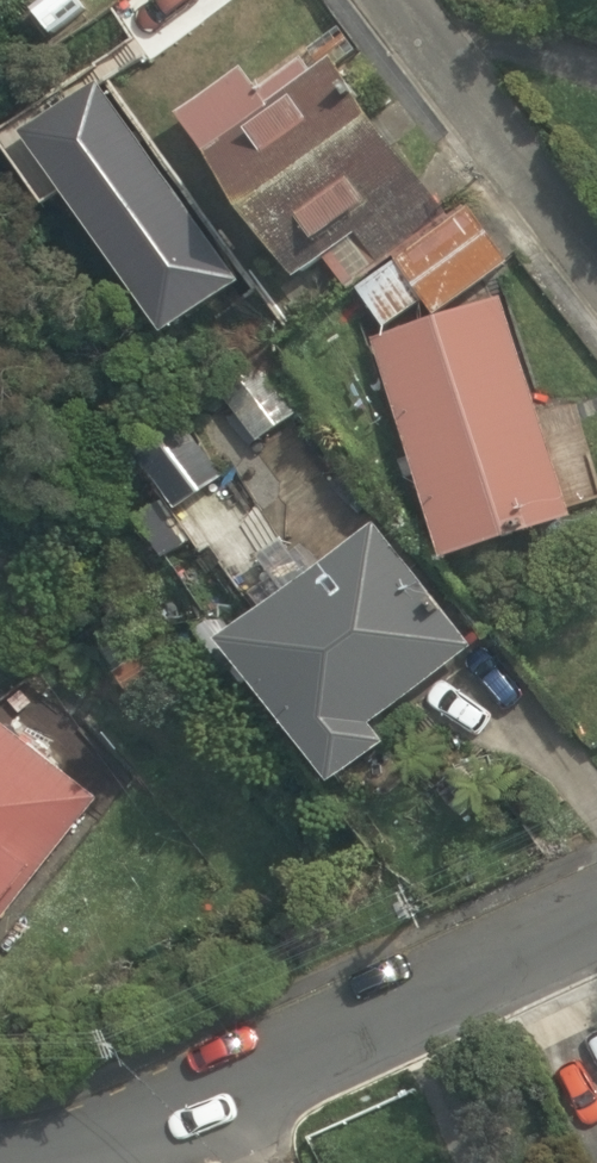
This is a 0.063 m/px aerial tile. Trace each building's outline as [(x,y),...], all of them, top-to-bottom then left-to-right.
[(245,66),(181,113),(299,275),(327,256),(352,290),(358,286),(398,258),(455,218),(336,56),(315,72),(304,58),(262,89),(245,66)] [(473,204),(455,218),(398,258),(429,300),(442,318),(515,261),(473,204)] [(388,328),(429,300),(398,258),(358,286),(388,328)] [(442,318),(375,339),(446,556),(578,516),(507,297),(442,318)] [(476,645),(376,523),(328,560),(311,539),(270,570),(288,592),(226,638),(339,783),(393,741),(378,723),(476,645)] [(101,798),(0,716),(0,917),(21,891),(25,894),(101,798)]
